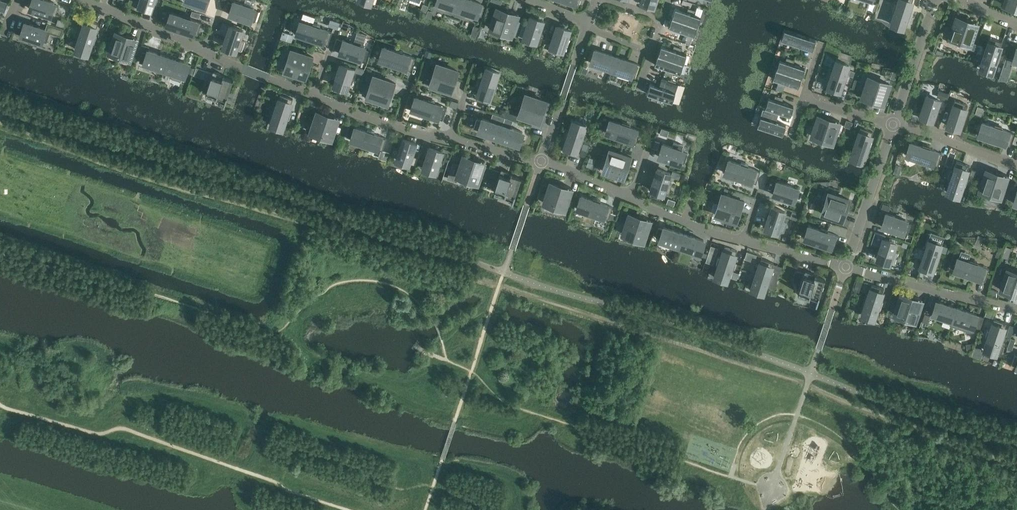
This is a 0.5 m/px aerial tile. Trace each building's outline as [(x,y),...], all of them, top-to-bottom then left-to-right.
[(5,10),(8,0),(7,0),(0,0),(0,9),(5,10)] [(47,0),(33,0),(30,9),(50,16),(51,14),(56,16),(59,6),(54,4),(55,3),(47,0)] [(154,2),(156,3),(157,0),(141,0),(138,9),(150,14),(154,2)] [(184,1),(206,9),(209,0),(185,0),(184,1)] [(448,7),(457,10),(460,0),(437,0),(436,3),(438,4),(437,8),(446,12),(448,7)] [(457,10),(465,13),(464,18),(473,21),(475,16),(477,16),(477,14),(481,16),(484,6),(480,5),(481,3),(471,0),(460,0),(457,10)] [(907,16),(909,17),(912,10),(910,9),(913,0),(899,0),(897,5),(895,4),(892,11),(895,12),(891,24),(903,28),(907,16)] [(1013,8),(1012,10),(1016,11),(1016,0),(1005,0),(1003,5),(1013,8)] [(228,2),(225,9),(231,11),(230,15),(250,21),(251,19),(255,21),(259,11),(254,9),(254,8),(234,2),(233,4),(228,2)] [(497,8),(490,28),(511,35),(517,37),(522,22),(516,20),(518,13),(507,9),(506,11),(497,8)] [(674,11),(672,17),(674,18),(697,26),(701,16),(695,14),(696,11),(688,8),(687,12),(675,8),(674,11)] [(202,23),(190,19),(191,17),(184,14),(183,16),(171,13),(167,25),(179,29),(178,31),(185,34),(186,31),(197,35),(202,23)] [(533,46),(534,41),(540,43),(543,36),(539,35),(543,22),(530,17),(523,38),(525,38),(523,43),(533,46)] [(672,18),(668,27),(674,29),(680,31),(677,40),(690,44),(693,35),(694,35),(697,26),(674,18),(672,17),(672,18)] [(956,17),(948,42),(969,49),(969,48),(975,50),(977,44),(971,42),(978,22),(966,18),(966,20),(956,17)] [(94,35),(98,23),(86,19),(82,31),(80,30),(77,37),(79,38),(76,49),(88,53),(92,42),(94,43),(97,36),(94,35)] [(340,23),(332,21),(330,27),(338,30),(340,23)] [(313,23),(312,26),(301,22),(296,34),(308,38),(307,40),(314,43),(315,40),(328,45),(332,32),(319,28),(320,26),(313,23)] [(25,23),(21,36),(41,42),(42,40),(47,42),(50,33),(61,36),(63,29),(47,24),(46,29),(25,23)] [(230,26),(223,46),(236,51),(237,49),(242,51),(245,41),(240,39),(243,30),(230,26)] [(474,26),(470,36),(476,38),(479,27),(474,26)] [(559,55),(561,50),(563,51),(570,30),(557,26),(550,47),(552,47),(550,52),(559,55)] [(815,40),(784,29),(781,39),(793,43),(791,47),(799,50),(800,46),(812,50),(815,40)] [(294,35),(282,31),(280,39),(291,42),(294,35)] [(116,32),(109,52),(130,59),(133,52),(135,44),(137,37),(126,34),(126,36),(116,32)] [(1002,42),(990,37),(986,49),(984,48),(981,55),(983,56),(980,68),(992,72),(996,60),(998,61),(1001,54),(998,53),(1002,42)] [(337,38),(333,49),(340,51),(339,53),(360,60),(361,58),(365,60),(369,50),(364,49),(364,47),(362,47),(364,42),(355,39),(353,44),(344,40),(337,38)] [(135,44),(133,52),(139,54),(140,50),(141,46),(135,44)] [(683,63),(686,54),(680,52),(682,48),(674,46),(673,49),(661,45),(658,55),(683,63)] [(1003,46),(1000,53),(1007,55),(1009,48),(1003,46)] [(396,49),(395,51),(383,47),(379,60),(391,64),(390,66),(397,68),(398,66),(410,70),(415,58),(402,54),(403,51),(396,49)] [(292,50),(285,71),(305,78),(308,68),(310,69),(313,57),(292,50)] [(595,50),(591,63),(611,69),(615,57),(595,50)] [(148,51),(144,64),(164,70),(168,57),(148,51)] [(674,71),(680,73),(683,63),(658,55),(654,64),(666,68),(665,72),(673,75),(674,71)] [(182,77),(184,77),(188,64),(168,57),(164,70),(173,73),(171,78),(181,81),(182,77)] [(615,57),(611,69),(631,76),(636,78),(640,65),(635,63),(615,57)] [(1006,57),(1003,68),(1011,70),(1012,66),(1011,66),(1013,59),(1006,57)] [(785,61),(779,59),(776,69),(801,77),(802,77),(805,68),(793,64),(794,60),(787,58),(785,61)] [(830,79),(826,91),(839,95),(842,84),(845,84),(847,77),(845,76),(849,65),(836,61),(832,72),(830,72),(828,79),(830,79)] [(457,71),(437,64),(430,85),(452,92),(456,81),(454,80),(457,71)] [(346,90),(353,69),(340,65),(334,85),(346,90)] [(196,67),(193,75),(200,77),(203,70),(196,67)] [(495,84),(499,73),(486,69),(482,80),(480,79),(478,87),(480,87),(476,100),(488,104),(492,91),(495,92),(497,85),(495,84)] [(786,83),(798,87),(801,77),(776,69),(773,78),(779,80),(778,84),(785,87),(786,83)] [(223,105),(224,106),(233,80),(219,75),(220,74),(213,71),(205,93),(225,100),(223,105)] [(396,83),(374,76),(367,97),(387,104),(390,94),(392,95),(396,83)] [(650,83),(647,93),(672,102),(678,84),(668,81),(668,79),(662,77),(659,86),(650,83)] [(868,77),(862,97),(871,100),(871,102),(882,105),(889,84),(868,77)] [(854,79),(852,88),(858,90),(861,81),(854,79)] [(941,97),(947,99),(949,93),(943,91),(941,97)] [(283,129),(286,118),(289,118),(291,111),(289,111),(293,99),(280,95),(276,106),(274,106),(272,113),(274,114),(270,125),(283,129)] [(544,111),(542,111),(546,101),(526,95),(519,116),(541,123),(544,111)] [(921,95),(917,106),(923,108),(920,116),(933,121),(939,100),(927,96),(926,97),(921,95)] [(410,96),(406,107),(412,109),(415,98),(410,96)] [(774,99),(768,97),(765,107),(790,116),(793,106),(782,102),(783,98),(776,96),(774,99)] [(411,110),(423,114),(422,116),(429,118),(430,116),(443,120),(447,108),(434,104),(435,101),(428,99),(427,101),(416,97),(415,98),(412,109),(411,110)] [(946,125),(959,130),(968,104),(955,100),(946,125)] [(977,106),(975,112),(982,114),(984,108),(977,106)] [(763,109),(757,126),(782,134),(786,124),(776,121),(778,114),(763,109)] [(310,132),(312,133),(311,137),(319,139),(320,135),(331,139),(338,117),(327,113),(326,115),(317,112),(310,132)] [(508,113),(506,118),(513,120),(517,122),(518,116),(508,113)] [(477,119),(474,128),(479,130),(478,131),(498,138),(502,125),(504,119),(496,116),(494,122),(482,119),(482,120),(477,119)] [(818,116),(811,136),(832,143),(840,121),(828,117),(828,119),(818,116)] [(502,125),(498,138),(518,145),(522,132),(510,128),(513,120),(506,118),(505,118),(504,119),(502,125)] [(636,143),(641,131),(629,127),(630,124),(623,122),(622,124),(610,120),(606,133),(618,137),(617,139),(624,141),(625,139),(636,143)] [(846,120),(844,126),(850,128),(852,122),(846,120)] [(563,152),(575,156),(579,144),(581,145),(584,138),(582,137),(586,126),(573,121),(569,133),(567,132),(565,139),(567,140),(563,152)] [(1010,146),(1014,133),(1001,129),(1002,127),(995,124),(994,127),(982,123),(978,135),(990,139),(989,141),(996,144),(997,142),(1010,146)] [(873,132),(861,127),(857,139),(854,138),(852,145),(854,146),(850,158),(863,162),(867,150),(869,151),(871,144),(869,143),(873,132)] [(362,144),(362,147),(369,149),(369,147),(382,151),(386,138),(374,134),(374,132),(367,130),(367,132),(355,128),(351,140),(362,144)] [(647,138),(645,145),(651,147),(653,140),(647,138)] [(409,164),(416,143),(403,139),(396,160),(409,164)] [(655,141),(652,148),(658,150),(660,142),(655,141)] [(663,144),(659,157),(679,163),(680,162),(684,163),(688,154),(683,152),(684,150),(681,150),(683,145),(673,142),(672,147),(663,144)] [(583,143),(579,155),(585,157),(589,145),(583,143)] [(910,143),(906,155),(918,159),(917,161),(924,164),(925,162),(938,166),(942,153),(929,149),(930,147),(923,144),(922,147),(910,143)] [(423,168),(436,173),(442,152),(429,148),(423,168)] [(610,150),(603,171),(623,178),(626,168),(628,169),(632,157),(610,150)] [(383,151),(381,159),(387,161),(389,153),(383,151)] [(457,176),(478,183),(485,161),(473,157),(473,159),(463,156),(457,176)] [(756,184),(760,171),(748,167),(748,165),(741,162),(740,164),(729,161),(725,173),(736,177),(735,179),(743,182),(743,179),(756,184)] [(950,180),(946,191),(959,196),(963,184),(965,185),(967,178),(965,177),(969,165),(956,161),(953,173),(950,172),(948,179),(950,180)] [(489,167),(483,165),(480,174),(486,176),(489,167)] [(896,165),(893,173),(899,175),(902,167),(896,165)] [(486,179),(496,183),(500,171),(490,168),(486,179)] [(521,178),(507,174),(508,172),(501,169),(500,171),(496,183),(493,191),(513,198),(511,203),(512,204),(521,178)] [(651,190),(664,194),(664,192),(669,194),(672,184),(667,183),(670,173),(658,169),(651,190)] [(986,170),(979,190),(990,194),(989,199),(998,203),(1008,175),(996,171),(996,173),(986,170)] [(793,201),(798,188),(777,182),(773,195),(793,201)] [(564,210),(572,188),(560,184),(560,186),(550,183),(544,203),(564,210)] [(849,199),(829,193),(822,213),(844,221),(847,209),(846,209),(849,199)] [(740,212),(744,201),(722,194),(715,215),(735,221),(738,212),(740,212)] [(581,197),(577,209),(589,213),(588,215),(595,218),(596,215),(608,220),(613,207),(600,203),(601,201),(594,198),(593,200),(581,197)] [(882,203),(880,209),(887,212),(889,206),(882,203)] [(772,207),(765,227),(778,232),(778,230),(784,232),(787,223),(781,221),(785,211),(772,207)] [(792,211),(790,218),(798,221),(800,214),(792,211)] [(651,219),(639,215),(639,217),(629,214),(623,234),(644,241),(651,219)] [(886,214),(882,227),(902,233),(903,232),(908,233),(911,224),(906,222),(906,220),(886,214)] [(808,226),(804,238),(816,242),(815,244),(822,247),(823,245),(835,248),(839,236),(827,232),(828,230),(821,227),(820,230),(808,226)] [(659,227),(656,236),(660,238),(659,240),(679,247),(684,234),(664,227),(663,229),(659,227)] [(878,246),(879,244),(881,245),(883,238),(885,239),(886,236),(875,232),(871,243),(878,246)] [(700,253),(704,240),(684,234),(679,247),(700,253)] [(881,245),(876,259),(889,263),(896,243),(885,239),(883,238),(881,245)] [(920,259),(922,259),(919,271),(931,275),(935,263),(937,264),(940,257),(937,256),(941,245),(929,241),(925,252),(923,251),(920,259)] [(737,251),(725,246),(721,258),(718,257),(716,264),(718,265),(714,277),(727,281),(731,269),(733,270),(735,263),(733,262),(737,251)] [(972,277),(985,281),(989,269),(977,264),(977,262),(970,260),(969,262),(958,258),(954,271),(965,274),(965,277),(972,279),(972,277)] [(774,263),(761,259),(757,270),(755,269),(753,277),(755,277),(751,289),(763,293),(767,282),(770,282),(772,275),(770,274),(774,263)] [(797,270),(793,281),(801,283),(798,292),(817,299),(815,305),(817,305),(825,280),(811,275),(812,273),(805,271),(804,273),(797,270)] [(1016,297),(1016,273),(1007,270),(1000,289),(1010,293),(1009,295),(1016,297)] [(862,281),(856,280),(854,288),(859,290),(862,281)] [(884,289),(872,284),(868,296),(865,295),(863,302),(865,303),(861,315),(874,319),(878,307),(880,308),(882,301),(880,300),(884,289)] [(910,297),(901,294),(894,314),(915,321),(922,299),(911,295),(910,297)] [(932,314),(952,321),(957,308),(937,301),(932,314)] [(971,332),(972,328),(977,315),(957,308),(952,321),(951,326),(971,333),(971,332)] [(987,309),(984,316),(993,318),(995,312),(987,309)] [(987,338),(984,349),(996,354),(1001,355),(1005,344),(1002,343),(1005,336),(1002,335),(1006,323),(994,319),(990,331),(988,330),(985,337),(987,338)]
